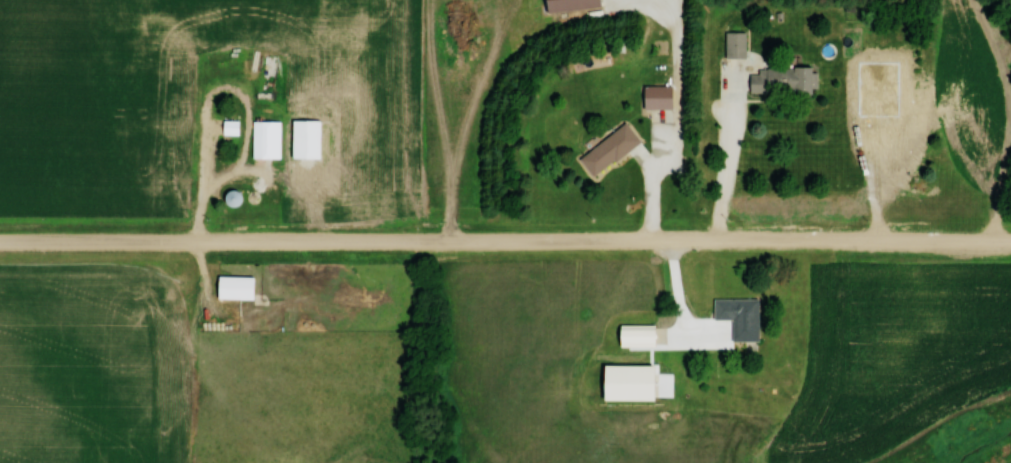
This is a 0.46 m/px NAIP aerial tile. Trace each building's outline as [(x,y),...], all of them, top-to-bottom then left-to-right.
[(747,58),(747,32),(727,32),(727,58),(747,58)] [(900,94),(900,56),(871,56),(871,94),(900,94)] [(752,68),(752,93),(818,93),(817,68),(752,68)] [(677,108),(677,85),(648,85),(648,108),(677,108)] [(242,121),(226,121),(226,134),(242,134),(242,121)] [(283,121),(255,121),(255,159),(283,159),(283,121)] [(595,176),(643,142),(629,122),(581,157),(595,176)] [(220,299),(256,299),(256,276),(220,276),(220,299)] [(763,342),(763,299),(716,299),(716,320),(736,320),(736,342),(763,342)] [(622,346),(661,346),(661,324),(622,324),(622,346)]
